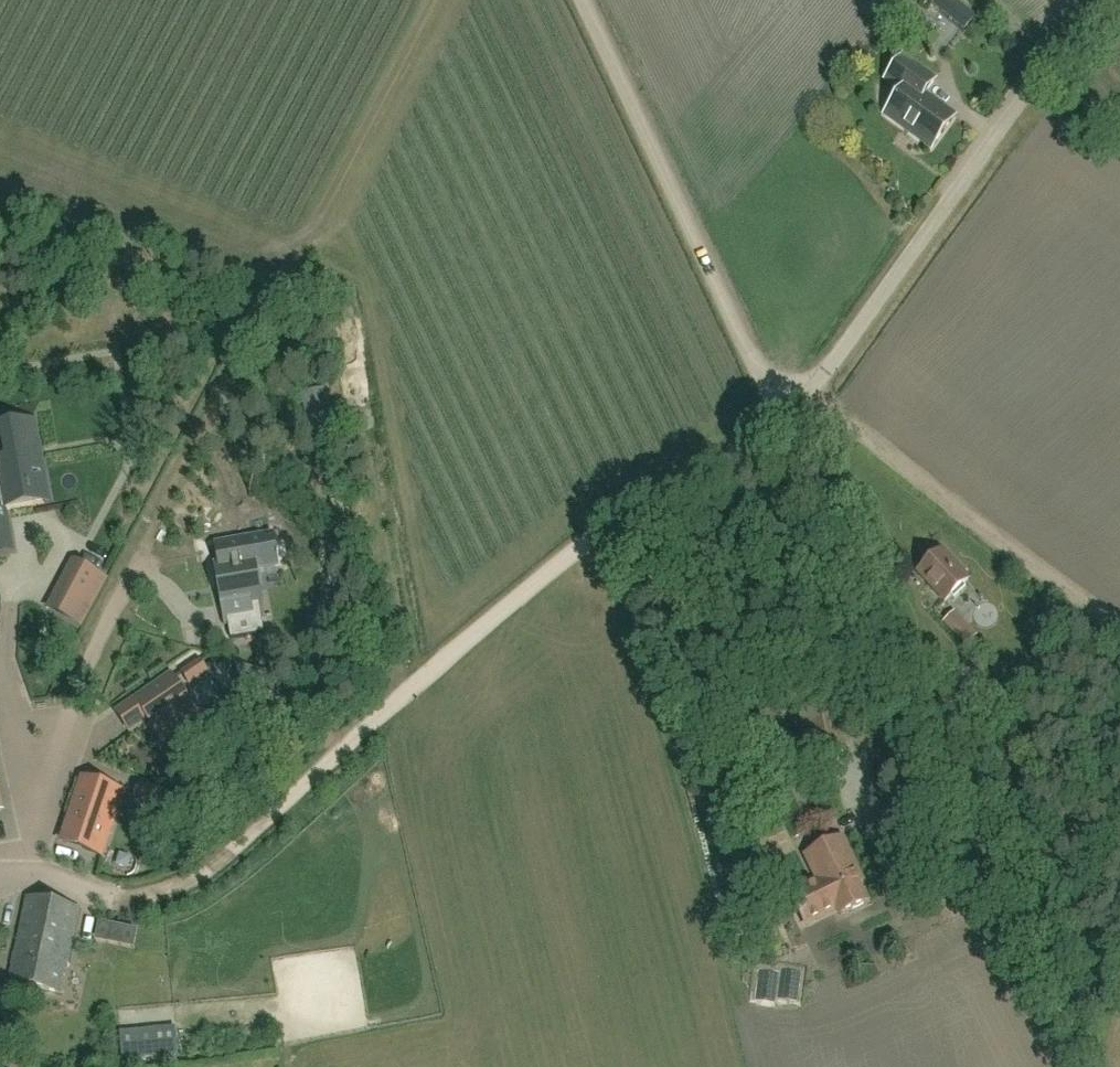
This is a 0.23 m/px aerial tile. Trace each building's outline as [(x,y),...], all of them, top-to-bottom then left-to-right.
[(969,6),(961,0),(957,0),(956,0),(935,0),(931,6),(954,25),(969,6)] [(936,80),(903,57),(869,104),(933,149),(955,117),(925,96),(936,80)] [(42,485),(44,485),(43,483),(41,470),(33,424),(0,430),(0,549),(3,549),(8,548),(10,548),(9,546),(4,517),(4,516),(3,511),(5,510),(4,505),(34,500),(34,495),(35,495),(33,487),(42,485)] [(947,603),(970,581),(943,552),(919,574),(947,603)] [(255,558),(213,565),(224,624),(255,619),(252,604),(263,602),(255,558)] [(73,562),(48,608),(80,625),(105,578),(73,562)] [(978,637),(955,613),(946,622),(968,646),(978,637)] [(199,660),(181,673),(188,684),(207,671),(199,660)] [(171,674),(132,700),(146,720),(154,732),(193,706),(171,674)] [(852,751),(839,699),(798,709),(811,761),(852,751)] [(123,793),(86,780),(73,819),(66,841),(65,841),(65,843),(67,844),(82,849),(101,855),(101,854),(109,831),(110,832),(123,793)] [(805,855),(819,883),(792,896),(805,922),(837,907),(841,915),(867,902),(858,884),(863,881),(842,837),(805,855)] [(61,995),(79,910),(26,899),(8,984),(61,995)]
